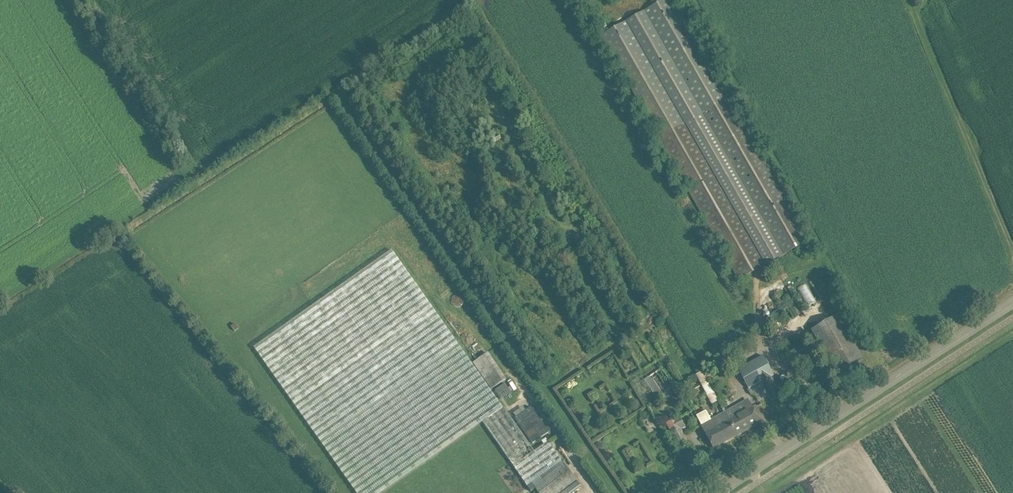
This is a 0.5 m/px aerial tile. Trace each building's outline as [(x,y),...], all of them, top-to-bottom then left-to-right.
[(601,35),(628,82),(653,127),(659,137),(740,279),(766,265),(810,240),(725,91),(697,43),(673,0),(667,0),(601,35)] [(254,347),(357,492),(381,492),(483,422),(531,491),(535,488),(539,492),(574,492),(582,487),(563,461),(562,462),(548,441),(548,442),(546,438),(542,441),(544,444),(535,451),(504,406),(502,408),(391,250),(254,347)] [(837,315),(811,330),(836,373),(862,358),(837,315)] [(807,332),(784,347),(791,358),(814,345),(807,332)] [(749,390),(761,383),(772,377),(774,376),(763,355),(738,369),(749,390)] [(662,368),(645,378),(657,397),(674,386),(662,368)] [(696,375),(702,386),(708,382),(702,372),(696,375)] [(782,396),(772,377),(761,383),(772,402),(782,396)] [(505,384),(495,390),(501,399),(510,392),(505,384)] [(747,400),(711,420),(706,410),(696,416),(714,448),(760,423),(747,400)] [(680,415),(666,422),(680,448),(690,443),(682,429),(686,426),(680,415)]
